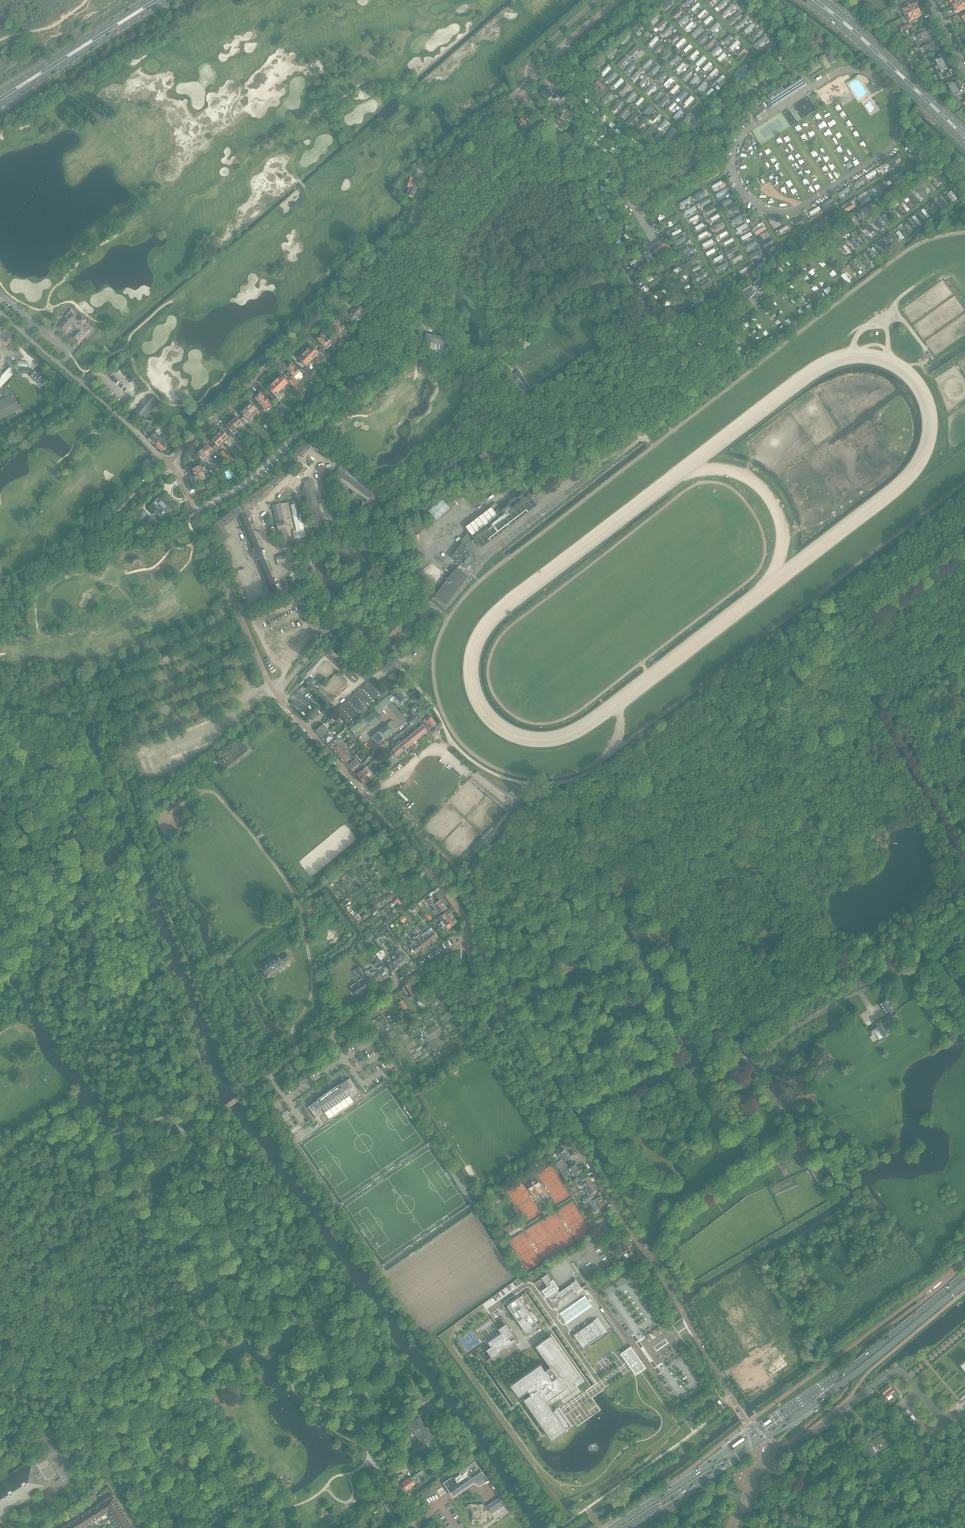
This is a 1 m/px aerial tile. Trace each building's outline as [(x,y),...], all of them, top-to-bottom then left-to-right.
[(964,10),(964,9),(964,7),(964,5),(964,4),(964,1),(953,6),(954,9),(954,10),(954,11),(954,13),(955,13),(956,14),(964,10)] [(906,16),(918,9),(915,3),(902,9),(906,16)] [(906,16),(909,22),(921,16),(918,9),(906,16)] [(910,23),(900,28),(902,32),(912,28),(910,23)] [(929,36),(926,31),(929,29),(927,26),(911,34),(913,38),(917,36),(920,41),(915,43),(917,46),(934,38),(932,34),(929,36)] [(935,47),(932,42),(935,41),(934,38),(917,46),(919,49),(923,47),(925,52),(921,54),(923,58),(934,52),(939,49),(938,46),(935,47)] [(637,45),(628,54),(631,57),(638,51),(640,53),(642,50),(637,45)] [(937,65),(947,60),(946,57),(947,57),(947,56),(946,55),(945,54),(944,53),(934,58),(937,65)] [(836,61),(833,54),(828,56),(828,58),(831,63),(836,61)] [(808,73),(807,74),(808,75),(808,76),(812,83),(813,83),(814,84),(816,84),(822,80),(826,78),(830,76),(833,75),(836,75),(838,75),(839,74),(841,73),(842,71),(842,70),(842,68),(841,66),(840,65),(839,63),(836,58),(836,61),(831,63),(828,58),(809,71),(808,72),(808,73)] [(938,73),(941,72),(951,66),(947,60),(937,65),(939,69),(937,70),(938,73)] [(951,66),(941,72),(944,78),(945,78),(946,80),(949,78),(948,77),(951,75),(954,73),(953,71),(953,70),(953,69),(953,68),(952,67),(951,67),(951,66)] [(784,91),(782,88),(768,97),(771,100),(768,102),(770,107),(806,84),(803,79),(784,91)] [(952,83),(949,84),(950,86),(949,87),(951,90),(949,91),(951,95),(953,94),(954,95),(955,96),(959,93),(959,92),(962,90),(963,90),(962,89),(961,86),(958,82),(953,85),(952,83)] [(873,95),(878,92),(872,84),(868,87),(873,95)] [(557,97),(555,94),(549,86),(541,93),(547,101),(552,96),(555,99),(557,97)] [(755,116),(765,110),(763,106),(753,112),(755,116)] [(525,120),(523,118),(518,121),(523,128),(526,126),(528,128),(531,126),(529,124),(526,120),(525,120)] [(565,131),(566,132),(564,133),(571,140),(573,139),(574,140),(577,137),(581,132),(572,124),(568,128),(565,131)] [(651,125),(643,135),(646,137),(652,131),(654,134),(657,131),(651,125)] [(560,138),(556,131),(549,135),(553,142),(560,138)] [(696,131),(688,136),(691,141),(698,136),(696,131)] [(914,144),(909,147),(914,155),(919,151),(914,144)] [(894,168),(897,166),(895,162),(900,158),(898,155),(889,160),(894,168)] [(865,182),(862,178),(853,183),(856,188),(865,182)] [(411,181),(409,185),(412,187),(413,188),(413,189),(416,190),(420,183),(414,180),(413,182),(411,181)] [(412,187),(409,185),(408,189),(410,190),(407,194),(413,197),(416,190),(413,189),(413,188),(412,187)] [(878,185),(875,187),(877,192),(873,194),(875,198),(883,194),(878,185)] [(702,199),(700,196),(706,193),(704,190),(694,195),(698,201),(702,199)] [(874,231),(867,223),(860,228),(863,231),(866,228),(871,234),(874,231)] [(762,237),(757,240),(763,249),(774,242),(771,238),(765,242),(762,237)] [(663,238),(652,246),(651,247),(658,257),(670,248),(663,238)] [(876,245),(878,247),(881,245),(885,251),(888,248),(881,240),(876,245)] [(212,249),(206,243),(202,246),(207,253),(212,249)] [(771,255),(769,253),(766,255),(770,261),(784,252),(782,248),(771,255)] [(690,258),(688,254),(685,256),(688,263),(698,258),(696,254),(690,258)] [(751,266),(749,267),(750,270),(743,275),(745,278),(755,272),(751,266)] [(756,291),(764,285),(757,277),(751,283),(750,281),(746,285),(747,287),(742,292),(749,300),(756,291)] [(345,311),(342,314),(352,324),(355,321),(354,320),(360,315),(359,314),(364,309),(359,304),(354,309),(353,308),(351,311),(352,311),(349,315),(345,311)] [(431,316),(433,306),(421,304),(419,314),(431,316)] [(65,307),(61,312),(65,316),(69,311),(65,307)] [(82,316),(79,320),(72,313),(65,321),(64,321),(61,323),(62,324),(59,328),(65,333),(72,325),(79,331),(72,339),(78,344),(90,330),(83,324),(86,320),(82,316)] [(338,332),(335,335),(339,340),(343,337),(343,338),(346,335),(342,332),(341,332),(345,328),(337,319),(331,325),(338,332)] [(446,338),(445,337),(426,333),(424,341),(444,346),(446,338)] [(326,339),(322,334),(317,339),(326,349),(332,343),(331,342),(327,338),(326,339)] [(339,340),(335,335),(331,339),(337,345),(341,342),(339,340)] [(14,347),(14,346),(11,344),(7,348),(21,360),(25,356),(14,347)] [(323,349),(319,352),(316,349),(315,350),(310,344),(307,348),(308,349),(305,352),(312,359),(315,357),(320,362),(328,355),(323,349)] [(306,366),(312,359),(305,352),(302,355),(301,354),(297,357),(299,358),(299,359),(306,366)] [(296,379),(302,374),(296,368),(291,364),(286,369),(292,376),(290,378),(291,379),(296,384),(299,382),(296,379)] [(16,371),(11,366),(0,377),(0,388),(1,387),(15,373),(16,371)] [(31,369),(28,369),(28,368),(19,368),(17,368),(17,374),(19,374),(20,374),(28,374),(28,372),(30,374),(29,376),(38,383),(40,381),(43,383),(46,380),(43,378),(34,370),(33,371),(31,369)] [(305,373),(310,378),(313,375),(306,368),(303,371),(305,373)] [(284,379),(281,376),(279,374),(276,378),(277,379),(274,382),(281,389),(284,391),(287,388),(285,386),(288,383),(286,381),(288,380),(286,378),(284,379)] [(300,388),(296,384),(291,379),(289,381),(297,390),(300,388)] [(284,391),(281,389),(274,382),(271,385),(270,383),(266,387),(275,396),(277,398),(280,395),(284,391)] [(265,398),(260,393),(255,398),(264,409),(268,405),(267,405),(270,402),(265,398)] [(17,401),(13,394),(0,400),(0,420),(21,409),(17,401)] [(154,403),(156,400),(150,395),(134,413),(140,418),(143,415),(146,418),(157,406),(154,403)] [(258,411),(256,409),(250,403),(245,408),(253,416),(256,414),(258,411)] [(251,419),(253,416),(245,408),(244,408),(243,408),(242,409),(242,410),(240,412),(243,416),(241,418),(246,423),(248,425),(249,423),(247,421),(248,420),(248,421),(251,419)] [(241,418),(239,420),(236,416),(231,421),(237,428),(240,425),(241,426),(242,426),(243,425),(244,425),(246,423),(241,418)] [(235,430),(237,428),(231,421),(226,426),(234,434),(237,431),(235,430)] [(648,431),(645,427),(642,423),(632,430),(638,438),(648,431)] [(239,444),(229,434),(227,436),(221,430),(216,435),(223,442),(225,439),(229,443),(231,441),(236,446),(241,451),(243,449),(238,444),(239,444)] [(161,439),(157,435),(156,436),(153,434),(150,438),(157,444),(160,440),(161,439)] [(218,447),(223,442),(216,435),(211,440),(218,447)] [(344,463),(333,455),(310,437),(290,458),(270,484),(268,482),(239,505),(212,526),(224,541),(230,536),(224,527),(238,516),(246,537),(242,539),(243,542),(248,540),(270,593),(277,590),(266,562),(267,561),(266,559),(268,558),(266,554),(263,555),(248,519),(251,517),(248,511),(268,496),(266,493),(274,487),(273,486),(295,458),(310,442),(331,458),(334,460),(334,461),(341,466),(337,472),(371,498),(378,503),(384,493),(378,489),(344,463)] [(163,450),(167,446),(164,443),(165,442),(161,439),(160,440),(157,444),(163,450)] [(220,453),(213,446),(211,449),(207,444),(203,448),(209,455),(213,451),(218,456),(220,453)] [(204,461),(206,459),(210,456),(209,455),(203,448),(201,449),(200,448),(199,448),(196,451),(196,452),(197,453),(197,454),(203,461),(203,460),(204,461)] [(228,454),(227,455),(223,451),(220,453),(231,463),(233,461),(234,460),(228,454)] [(325,465),(317,467),(327,511),(334,510),(335,514),(336,514),(342,513),(340,501),(335,502),(331,485),(329,477),(335,475),(332,466),(330,464),(325,465)] [(195,475),(203,472),(200,465),(192,469),(195,475)] [(207,470),(203,472),(195,475),(197,482),(204,479),(204,480),(205,479),(206,479),(205,478),(206,478),(207,479),(211,478),(211,476),(210,473),(212,472),(210,469),(207,470)] [(322,533),(318,513),(311,479),(304,480),(317,537),(323,536),(331,534),(330,531),(322,533)] [(537,491),(531,496),(526,489),(496,512),(492,508),(468,526),(468,525),(464,528),(468,533),(460,543),(465,548),(471,540),(475,539),(482,547),(538,504),(534,499),(540,495),(537,491)] [(356,496),(355,496),(352,493),(343,503),(346,506),(349,503),(349,504),(350,505),(350,507),(351,508),(352,509),(352,510),(354,510),(355,511),(356,511),(357,511),(359,511),(360,511),(361,510),(362,509),(363,508),(364,507),(364,506),(365,505),(365,504),(365,502),(364,501),(364,500),(363,499),(362,498),(362,497),(361,497),(360,496),(359,496),(357,496),(356,496)] [(161,520),(170,511),(168,508),(169,507),(162,500),(160,501),(158,498),(149,508),(161,520)] [(436,520),(450,508),(442,499),(428,510),(436,520)] [(297,500),(290,501),(292,512),(297,534),(293,535),(294,539),(295,540),(305,537),(297,500)] [(289,546),(282,514),(281,509),(280,504),(272,505),(278,530),(282,548),(289,546)] [(148,514),(140,521),(146,528),(154,521),(148,514)] [(461,545),(452,557),(455,559),(461,564),(467,568),(476,557),(464,547),(461,545)] [(294,560),(293,554),(275,558),(276,563),(294,560)] [(468,575),(458,568),(458,567),(435,596),(446,604),(468,575)] [(418,584),(421,582),(416,575),(413,578),(418,584)] [(425,608),(420,603),(414,607),(416,609),(414,610),(413,609),(407,615),(413,621),(425,608)] [(406,617),(400,622),(405,627),(408,624),(410,623),(409,623),(411,621),(406,617)] [(395,633),(402,626),(397,621),(385,633),(391,639),(396,634),(395,633)] [(336,646),(336,643),(333,643),(329,648),(328,652),(327,651),(327,652),(324,650),(299,676),(303,679),(325,656),(340,670),(343,666),(335,658),(338,659),(339,655),(333,654),(333,648),(336,646)] [(347,669),(346,668),(346,663),(343,663),(343,667),(340,670),(345,675),(346,674),(355,683),(359,678),(352,672),(352,669),(347,669)] [(365,674),(358,666),(354,670),(361,678),(365,674)] [(394,672),(381,683),(389,692),(402,681),(394,672)] [(320,682),(316,686),(313,683),(315,681),(311,677),(306,682),(328,706),(333,701),(320,688),(325,683),(321,678),(318,680),(320,682)] [(349,725),(360,716),(386,694),(372,678),(336,709),(339,712),(341,715),(349,725)] [(395,690),(403,701),(407,698),(405,696),(405,695),(403,692),(402,693),(400,691),(405,686),(403,683),(395,690)] [(403,701),(395,690),(387,697),(389,699),(393,696),(400,704),(403,701)] [(391,701),(389,699),(387,697),(374,708),(375,709),(371,713),(367,716),(350,730),(356,737),(371,726),(372,727),(379,722),(383,719),(381,716),(378,712),(391,701)] [(436,723),(431,717),(428,720),(427,718),(424,721),(427,725),(429,723),(432,727),(436,723)] [(321,737),(329,731),(323,724),(315,731),(321,737)] [(377,744),(384,739),(393,731),(387,724),(372,737),(377,744)] [(424,733),(427,731),(422,725),(419,727),(424,733)] [(433,733),(441,726),(440,725),(431,732),(433,733)] [(422,736),(424,733),(419,727),(416,730),(422,736)] [(340,740),(350,732),(348,730),(339,738),(336,735),(334,737),(327,743),(327,744),(331,748),(340,740)] [(327,743),(334,737),(329,731),(321,737),(327,743)] [(416,740),(419,738),(414,732),(411,734),(416,740)] [(413,743),(416,740),(411,734),(408,737),(413,743)] [(410,745),(413,743),(408,737),(405,739),(410,745)] [(407,748),(410,745),(405,739),(401,742),(407,748)] [(249,750),(243,743),(241,740),(216,760),(223,770),(249,750)] [(339,742),(340,740),(331,748),(334,752),(342,745),(339,742)] [(403,751),(407,748),(401,742),(398,745),(403,751)] [(345,749),(344,748),(346,746),(344,743),(342,745),(334,752),(338,756),(345,749)] [(400,753),(403,751),(398,745),(395,747),(400,753)] [(397,756),(400,753),(395,747),(392,750),(397,756)] [(341,760),(349,753),(345,749),(338,756),(341,760)] [(345,763),(352,757),(349,753),(341,760),(345,763)] [(350,767),(359,759),(355,754),(352,757),(345,763),(345,764),(346,763),(350,767)] [(363,764),(359,759),(350,767),(354,772),(363,764)] [(370,780),(375,777),(366,767),(357,775),(362,782),(368,777),(370,780)] [(515,797),(477,771),(475,774),(513,800),(515,797)] [(469,780),(507,812),(509,809),(471,777),(469,780)] [(538,797),(547,791),(545,788),(537,793),(538,797)] [(184,804),(188,801),(184,796),(168,807),(172,813),(184,804)] [(511,816),(522,801),(519,799),(508,814),(511,816)] [(436,901),(432,897),(427,901),(430,905),(436,901)] [(439,917),(448,910),(447,910),(445,908),(446,908),(440,900),(432,906),(438,914),(441,912),(442,914),(439,917)] [(443,923),(453,916),(448,910),(439,917),(443,923)] [(453,916),(443,923),(448,929),(457,922),(453,916)] [(393,939),(395,937),(387,926),(385,927),(393,939)] [(433,932),(434,932),(431,928),(425,932),(432,942),(433,941),(433,940),(437,937),(433,932)] [(431,943),(432,942),(425,932),(419,936),(426,945),(430,942),(431,943)] [(419,936),(419,937),(416,933),(412,937),(416,943),(422,950),(423,949),(423,948),(426,945),(419,936)] [(420,950),(421,951),(422,950),(416,943),(412,946),(411,944),(409,946),(412,949),(413,949),(416,953),(420,950)] [(403,946),(408,954),(411,952),(406,944),(403,946)] [(396,955),(403,964),(408,961),(400,951),(396,955)] [(284,965),(292,960),(287,953),(280,958),(278,956),(274,959),(265,965),(260,968),(266,978),(285,966),(284,965)] [(399,968),(403,964),(396,955),(391,958),(399,968)] [(137,965),(132,957),(124,962),(124,968),(129,974),(138,970),(137,965)] [(394,971),(399,968),(391,958),(387,962),(394,971)] [(386,968),(381,960),(380,959),(372,965),(383,980),(388,976),(384,970),(386,968)] [(378,983),(383,980),(372,965),(364,971),(372,982),(375,979),(378,983)] [(355,969),(355,970),(352,972),(357,977),(359,975),(361,977),(364,974),(359,967),(355,969)] [(367,986),(367,985),(364,982),(363,980),(362,978),(350,986),(352,989),(353,990),(352,990),(355,994),(356,994),(357,995),(358,994),(360,997),(366,993),(364,990),(368,987),(367,986)] [(409,996),(412,994),(413,997),(417,994),(408,983),(407,984),(402,988),(409,996)] [(890,1004),(891,1004),(888,998),(880,1003),(888,1016),(882,1020),(881,1019),(875,1023),(876,1024),(868,1029),(871,1034),(875,1032),(880,1040),(890,1034),(885,1025),(899,1016),(896,1011),(895,1012),(890,1004)] [(403,1010),(407,1008),(402,1000),(398,1003),(399,1004),(403,1009),(403,1010)] [(748,1011),(741,1015),(745,1022),(752,1017),(748,1011)] [(729,1026),(708,1036),(711,1043),(732,1033),(729,1026)] [(755,1053),(754,1052),(758,1050),(756,1047),(752,1049),(746,1053),(754,1066),(761,1062),(755,1053)] [(310,1105),(308,1106),(316,1119),(326,1112),(336,1105),(338,1104),(349,1097),(358,1090),(350,1078),(340,1085),(335,1088),(336,1090),(324,1098),(323,1096),(317,1100),(310,1105)] [(560,1169),(567,1165),(565,1161),(570,1158),(565,1150),(558,1154),(562,1159),(556,1163),(560,1169)] [(570,1167),(568,1164),(567,1165),(560,1169),(562,1173),(566,1170),(568,1173),(571,1172),(574,1177),(580,1173),(575,1164),(570,1167)] [(819,1184),(824,1181),(814,1165),(809,1168),(819,1184)] [(585,1188),(593,1184),(589,1177),(582,1181),(585,1188)] [(530,1180),(531,1183),(528,1184),(531,1190),(533,1189),(537,1195),(542,1192),(538,1186),(539,1186),(540,1185),(537,1179),(533,1181),(532,1179),(531,1179),(530,1180)] [(594,1192),(597,1191),(593,1184),(585,1188),(590,1195),(587,1197),(589,1200),(596,1195),(594,1192)] [(500,1191),(496,1193),(500,1200),(504,1197),(500,1191)] [(592,1207),(603,1201),(600,1196),(594,1200),(595,1203),(593,1204),(591,1205),(592,1207)] [(599,1210),(606,1206),(603,1201),(592,1207),(594,1209),(597,1207),(599,1210)] [(635,1251),(632,1246),(629,1242),(623,1246),(625,1249),(621,1251),(624,1255),(627,1252),(629,1255),(635,1251)] [(552,1280),(548,1274),(543,1277),(549,1286),(548,1286),(543,1289),(550,1299),(558,1293),(561,1298),(574,1289),(576,1292),(582,1287),(577,1280),(560,1292),(558,1289),(559,1288),(553,1279),(552,1280)] [(593,1306),(585,1295),(560,1313),(568,1323),(593,1306)] [(538,1325),(519,1297),(507,1305),(526,1333),(538,1325)] [(576,1335),(584,1346),(604,1333),(596,1321),(576,1335)] [(493,1357),(494,1358),(500,1354),(498,1352),(510,1344),(511,1346),(517,1342),(514,1338),(511,1340),(509,1338),(514,1335),(505,1323),(499,1328),(502,1332),(501,1333),(489,1341),(492,1346),(487,1349),(487,1350),(493,1357)] [(549,1402),(560,1395),(563,1400),(578,1390),(574,1384),(576,1382),(578,1384),(583,1380),(552,1335),(537,1345),(552,1366),(547,1369),(543,1363),(512,1384),(520,1395),(530,1388),(532,1392),(524,1398),(548,1434),(552,1439),(566,1430),(563,1425),(567,1423),(561,1414),(557,1407),(554,1410),(549,1402)] [(632,1369),(636,1374),(637,1373),(640,1371),(646,1367),(642,1362),(640,1359),(638,1357),(631,1346),(628,1348),(621,1353),(627,1362),(630,1366),(632,1369)] [(607,1362),(604,1358),(598,1363),(600,1367),(607,1362)] [(896,1393),(893,1390),(889,1384),(881,1391),(884,1395),(882,1397),(886,1401),(896,1393)] [(420,1418),(434,1408),(430,1403),(417,1412),(416,1411),(405,1419),(413,1431),(424,1424),(423,1423),(420,1418)] [(424,1426),(425,1425),(424,1422),(423,1423),(424,1424),(413,1431),(422,1445),(436,1436),(428,1425),(425,1428),(424,1426)] [(867,1448),(873,1456),(876,1454),(871,1446),(867,1448)] [(0,1480),(0,1515),(1,1515),(28,1498),(29,1497),(41,1490),(43,1488),(48,1485),(47,1484),(45,1481),(53,1476),(57,1474),(49,1462),(44,1455),(33,1461),(32,1460),(0,1480)] [(445,1482),(452,1492),(477,1476),(481,1483),(488,1479),(476,1461),(445,1482)] [(743,1470),(740,1469),(737,1479),(739,1480),(742,1480),(745,1471),(743,1470)] [(406,1490),(415,1484),(419,1481),(418,1481),(425,1476),(422,1470),(411,1478),(410,1477),(408,1478),(407,1477),(405,1479),(406,1480),(401,1483),(406,1490)] [(783,1475),(782,1475),(781,1476),(779,1474),(777,1474),(774,1478),(780,1484),(785,1478),(783,1475)] [(437,1490),(441,1496),(447,1492),(443,1486),(437,1490)] [(396,1505),(393,1507),(385,1493),(379,1496),(390,1513),(398,1508),(396,1505)] [(112,1495),(100,1502),(101,1503),(61,1527),(83,1527),(107,1513),(116,1527),(132,1527),(112,1495)] [(503,1496),(489,1506),(494,1513),(508,1503),(503,1496)] [(467,1504),(465,1507),(471,1509),(471,1523),(473,1524),(481,1524),(482,1523),(482,1520),(482,1514),(486,1512),(485,1510),(483,1510),(483,1504),(470,1504),(467,1504)]
